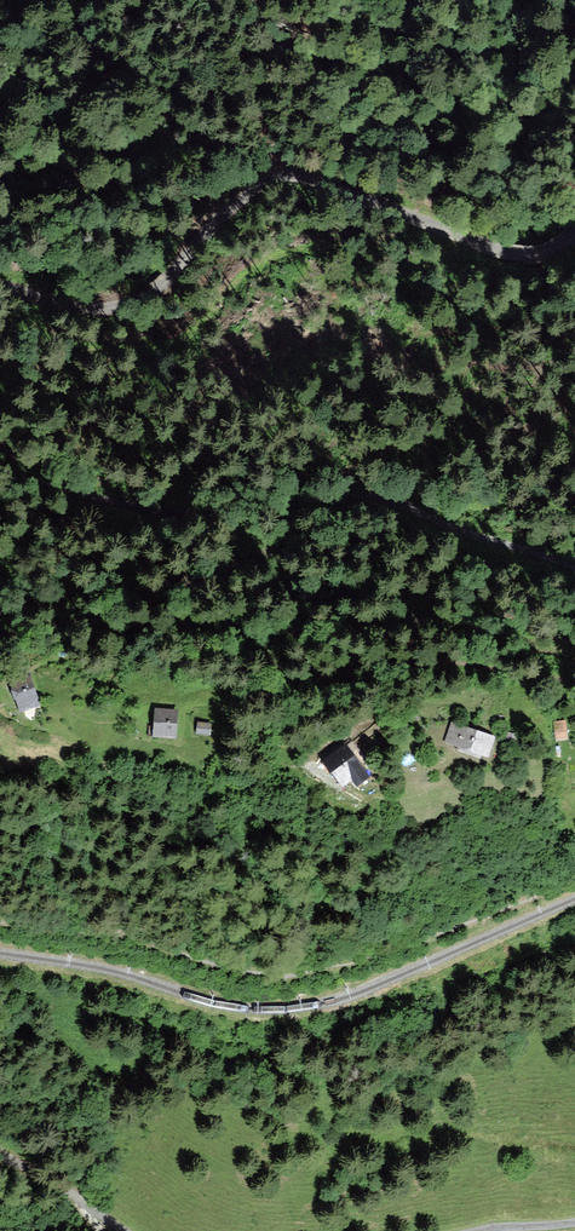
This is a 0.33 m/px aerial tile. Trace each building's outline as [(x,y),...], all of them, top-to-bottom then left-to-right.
[(30,676),(11,682),(20,710),(38,704),(30,676)] [(177,711),(157,709),(155,735),(175,737),(177,711)] [(567,739),(565,721),(554,723),(556,740),(567,739)] [(211,725),(198,723),(197,733),(209,735),(211,725)] [(488,756),(494,737),(453,723),(446,741),(488,756)] [(325,761),(343,784),(351,778),(356,786),(368,776),(344,746),(325,761)]
